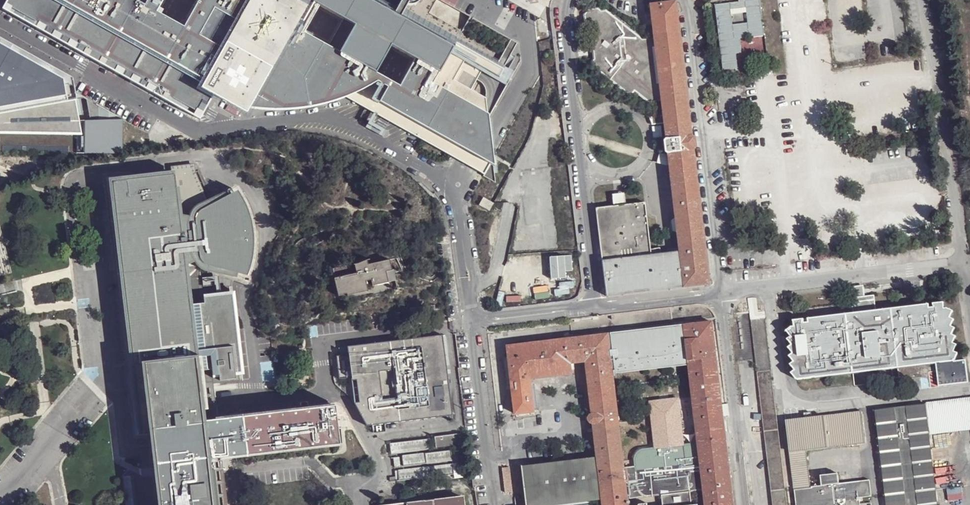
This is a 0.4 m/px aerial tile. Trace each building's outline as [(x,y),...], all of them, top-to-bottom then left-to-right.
[(6,7),(3,11),(41,32),(45,27),(56,33),(52,38),(118,75),(136,44),(204,82),(197,95),(209,101),(213,94),(221,81),(240,92),(233,105),(230,110),(242,112),(255,113),(266,113),(282,113),(294,111),(307,109),(327,104),(347,97),(361,91),(377,82),(387,88),(379,103),(458,148),(487,98),(472,90),(454,80),(467,58),(485,67),(500,76),(506,63),(500,60),(406,8),(400,4),(392,0),(10,0),(6,7)] [(706,283),(677,0),(646,0),(650,37),(643,38),(601,8),(582,10),(584,29),(590,33),(594,68),(629,93),(635,92),(647,100),(659,99),(674,249),(649,251),(644,199),(595,204),(604,294),(706,283)] [(740,39),(763,37),(760,0),(740,0),(715,2),(721,70),(737,68),(736,53),(741,52),(740,39)] [(41,32),(52,38),(56,33),(45,27),(41,32)] [(78,152),(148,151),(145,131),(71,90),(68,74),(0,36),(0,149),(78,152)] [(500,60),(506,63),(518,42),(512,39),(500,60)] [(118,75),(128,81),(135,78),(202,115),(206,108),(209,101),(197,95),(204,82),(136,44),(118,75)] [(472,90),(485,67),(467,58),(454,80),(472,90)] [(202,115),(135,78),(128,81),(199,120),(202,115)] [(240,92),(221,81),(213,94),(233,105),(240,92)] [(488,115),(487,98),(458,148),(379,103),(387,88),(377,82),(361,91),(347,97),(374,112),(376,113),(471,166),(485,174),(483,176),(495,183),(494,174),(498,173),(498,168),(494,130),(492,116),(488,115)] [(209,206),(196,172),(195,165),(172,167),(173,171),(173,174),(123,180),(137,306),(152,433),(160,504),(218,504),(213,460),(208,460),(204,421),(200,384),(186,270),(197,264),(203,262),(198,256),(194,249),(191,223),(193,216),(200,210),(209,206)] [(173,174),(173,171),(109,179),(138,434),(152,433),(137,306),(123,180),(173,174)] [(193,216),(191,223),(194,249),(198,256),(203,262),(206,264),(243,273),(245,269),(248,256),(249,243),(248,229),(246,216),(241,204),(235,192),(209,206),(200,210),(193,216)] [(496,201),(486,195),(482,203),(492,208),(496,201)] [(440,244),(449,243),(448,236),(439,236),(440,244)] [(333,279),(337,297),(343,296),(343,293),(348,291),(348,296),(369,292),(367,282),(372,281),(374,286),(398,281),(395,271),(393,272),(391,259),(370,265),(369,259),(353,266),(354,274),(333,279)] [(201,288),(197,264),(186,270),(200,384),(212,382),(201,288)] [(209,282),(220,280),(219,274),(208,276),(209,282)] [(239,379),(228,285),(201,288),(212,382),(239,379)] [(809,323),(809,319),(877,311),(876,300),(795,310),(796,320),(804,319),(804,323),(809,323)] [(809,319),(809,323),(804,323),(804,319),(796,320),(794,320),(794,327),(792,327),(787,331),(791,336),(788,339),(792,345),(789,347),(793,353),(790,356),(794,362),(791,365),(796,370),(792,373),(796,379),(797,378),(798,379),(811,377),(816,376),(816,377),(936,363),(953,361),(954,359),(955,360),(957,353),(954,351),(957,345),(952,343),(955,336),(952,334),(955,328),(951,326),(953,319),(950,318),(953,311),(947,308),(944,309),(943,303),(933,304),(934,307),(929,308),(929,305),(877,311),(809,319)] [(432,304),(408,306),(409,314),(433,312),(432,304)] [(755,356),(773,504),(788,504),(765,310),(737,313),(743,357),(755,356)] [(705,490),(707,504),(734,504),(713,322),(685,326),(690,364),(691,366),(700,443),(691,444),(691,440),(685,441),(682,420),(654,423),(656,448),(646,449),(643,451),(640,452),(637,456),(636,459),(637,467),(626,468),(627,482),(629,482),(631,498),(663,495),(664,504),(699,504),(693,504),(692,491),(705,490)] [(685,326),(609,334),(614,373),(690,364),(685,326)] [(442,334),(346,346),(347,354),(339,355),(335,356),(338,379),(350,377),(351,380),(355,380),(358,402),(353,403),(366,426),(452,415),(442,334)] [(609,334),(509,347),(516,415),(535,412),(531,379),(573,375),(572,370),(575,369),(574,364),(587,362),(593,415),(592,415),(591,416),(590,417),(590,419),(591,430),(595,429),(599,458),(599,467),(603,496),(604,504),(630,504),(627,482),(626,468),(614,376),(614,373),(609,334)] [(347,354),(346,346),(338,347),(339,355),(347,354)] [(953,361),(936,363),(939,385),(968,382),(966,360),(953,361)] [(690,364),(614,373),(614,376),(691,366),(690,364)] [(204,421),(217,419),(212,382),(200,384),(204,421)] [(929,435),(969,430),(969,399),(926,405),(876,410),(888,504),(937,504),(929,435)] [(217,419),(204,421),(208,460),(213,460),(221,459),(340,444),(335,405),(217,419)] [(797,504),(861,504),(860,498),(872,496),(870,481),(840,484),(839,474),(821,476),(822,486),(811,487),(806,451),(866,443),(862,412),(812,418),(811,413),(805,414),(805,419),(787,421),(797,504)] [(461,443),(460,432),(434,436),(436,447),(461,443)] [(430,438),(390,443),(391,452),(431,447),(430,438)] [(451,449),(404,455),(405,464),(452,458),(451,449)] [(518,467),(518,470),(579,463),(584,464),(586,465),(589,468),(599,467),(599,458),(518,467)] [(221,459),(213,460),(218,504),(226,504),(221,459)] [(391,476),(392,480),(454,472),(453,462),(396,469),(397,475),(391,476)] [(603,496),(599,467),(589,468),(586,465),(584,464),(579,463),(518,470),(523,504),(589,504),(588,498),(603,496)] [(506,468),(499,469),(501,494),(508,493),(506,468)] [(126,495),(135,494),(134,475),(125,476),(126,495)] [(462,496),(386,504),(463,504),(462,496)]
